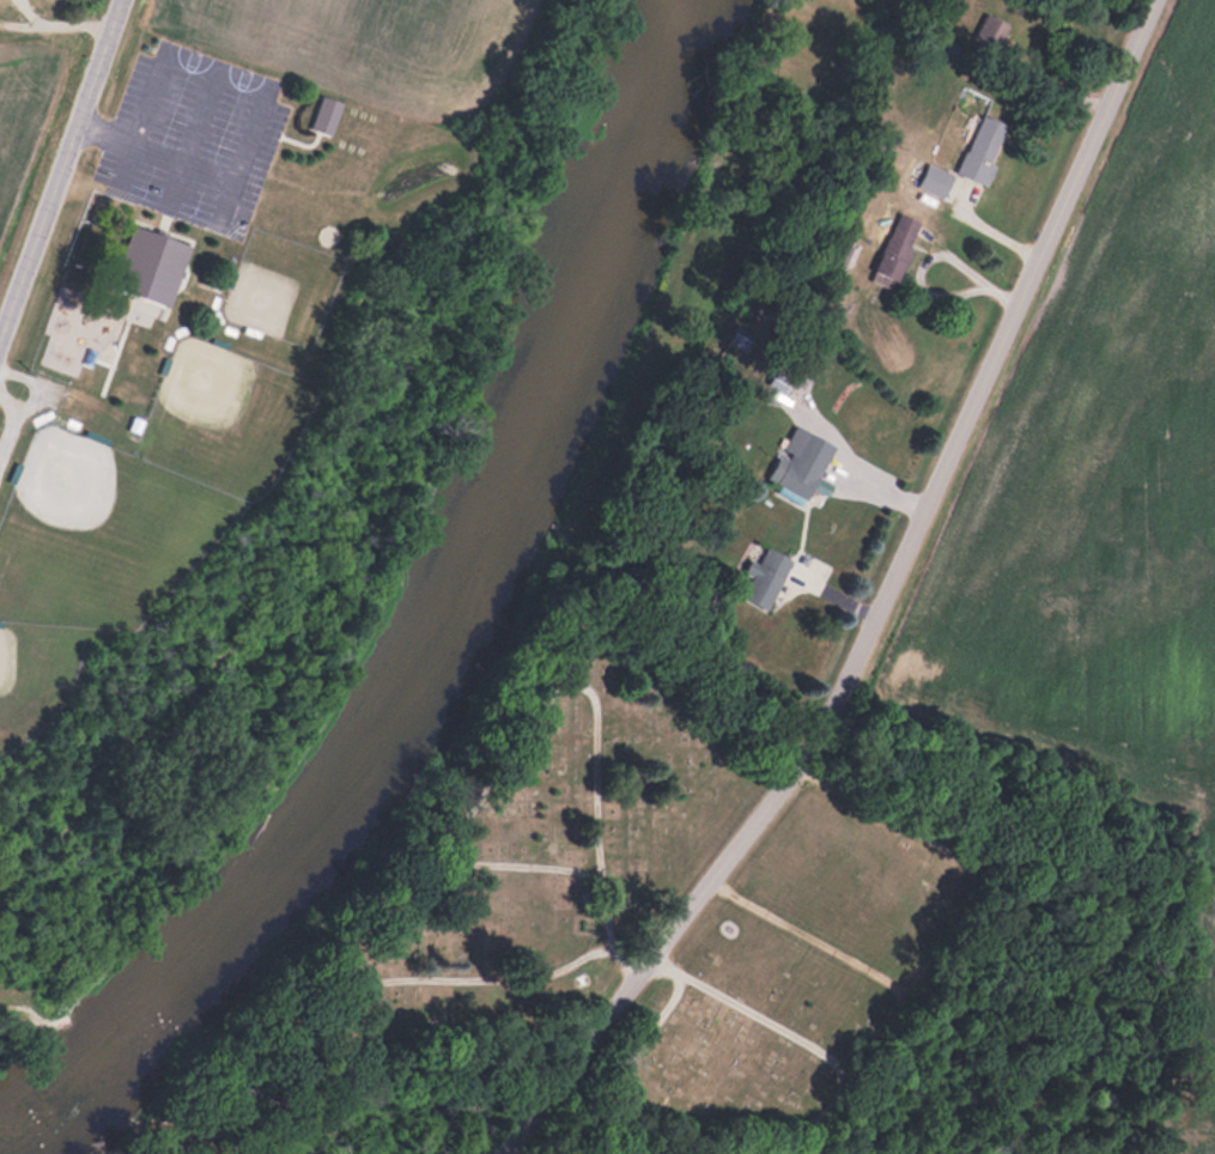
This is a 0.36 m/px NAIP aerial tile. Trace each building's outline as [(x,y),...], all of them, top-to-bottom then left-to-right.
[(993,58),(1009,22),(986,11),(969,46),(993,58)] [(958,173),(986,183),(1008,123),(980,113),(958,173)] [(953,175),(928,162),(916,184),(941,197),(953,175)] [(919,219),(895,212),(873,277),(897,285),(919,219)] [(131,223),(112,286),(171,304),(191,242),(131,223)] [(851,243),(837,238),(828,262),(842,267),(851,243)] [(769,383),(783,390),(790,377),(776,370),(769,383)] [(807,500),(835,444),(795,424),(767,480),(807,500)] [(791,557),(764,545),(758,559),(751,556),(744,572),(750,575),(741,597),(769,608),(791,557)]
